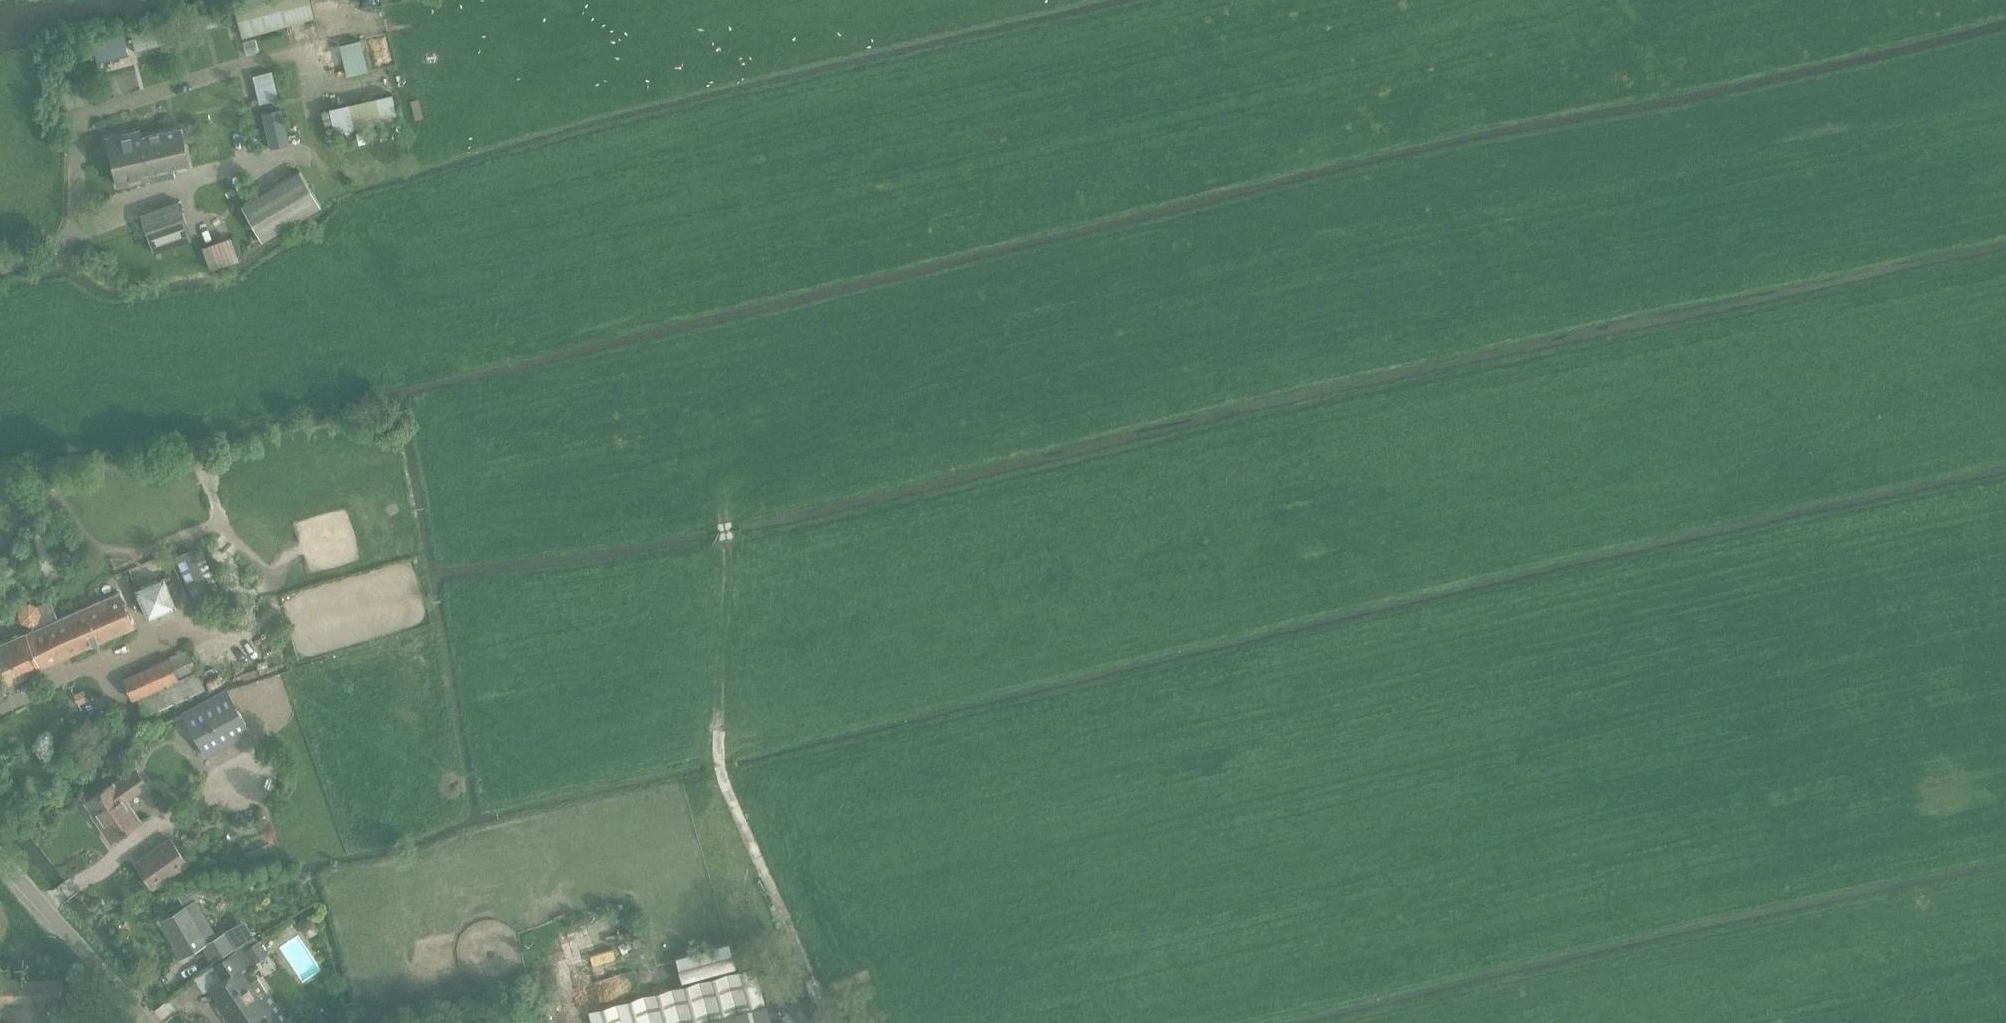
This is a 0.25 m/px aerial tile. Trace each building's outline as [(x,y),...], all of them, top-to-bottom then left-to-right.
[(232,1),(242,39),(287,26),(315,18),(310,0),(235,0),(232,1)] [(135,52),(172,42),(167,23),(130,32),(135,52)] [(123,36),(93,44),(98,63),(129,55),(123,36)] [(368,71),(360,39),(339,45),(347,76),(368,71)] [(279,100),(272,71),(253,76),(260,105),(279,100)] [(392,93),(329,108),(335,132),(398,118),(392,93)] [(269,149),(288,145),(279,109),(261,114),(269,149)] [(106,138),(112,162),(184,146),(180,128),(134,138),(133,132),(106,138)] [(188,164),(184,146),(112,162),(117,186),(144,180),(142,174),(188,164)] [(320,206),(300,172),(241,206),(261,241),(320,206)] [(152,252),(190,240),(177,200),(139,213),(152,252)] [(231,237),(202,247),(211,270),(239,260),(231,237)] [(171,557),(189,599),(209,590),(191,548),(171,557)] [(135,589),(147,618),(177,605),(164,576),(135,589)] [(0,641),(0,672),(5,685),(40,670),(39,668),(133,626),(118,592),(57,618),(44,624),(42,625),(33,629),(23,633),(22,631),(0,641)] [(57,618),(56,614),(50,600),(37,606),(36,606),(44,624),(57,618)] [(30,623),(33,629),(42,625),(44,624),(36,606),(28,602),(21,605),(19,613),(21,619),(30,623)] [(146,713),(186,695),(205,687),(198,670),(179,678),(178,677),(196,670),(186,648),(123,676),(133,698),(138,695),(146,713)] [(218,676),(206,681),(210,690),(222,685),(218,676)] [(235,704),(248,704),(248,684),(236,684),(235,704)] [(82,690),(73,694),(78,705),(87,701),(82,690)] [(206,754),(248,731),(226,690),(183,712),(206,754)] [(125,798),(146,783),(136,769),(114,784),(113,783),(87,801),(114,839),(140,820),(125,798)] [(137,861),(154,886),(188,863),(171,838),(137,861)] [(185,907),(162,920),(177,945),(174,946),(181,957),(203,944),(213,961),(235,948),(225,931),(216,937),(201,911),(195,901),(205,895),(202,890),(178,895),(185,907)] [(621,911),(602,917),(608,935),(627,929),(621,911)] [(303,923),(301,928),(305,934),(310,935),(317,931),(318,925),(314,919),(309,919),(303,923)] [(257,999),(267,992),(258,977),(248,984),(240,971),(246,967),(253,962),(254,964),(268,954),(259,940),(245,948),(244,947),(236,951),(214,965),(223,980),(209,989),(219,1004),(221,1003),(233,1022),(250,1022),(258,1018),(261,1022),(284,1022),(267,995),(258,1001),(257,999)] [(730,942),(676,958),(683,982),(737,967),(730,942)] [(755,968),(589,1013),(591,1022),(770,1022),(755,968)]
